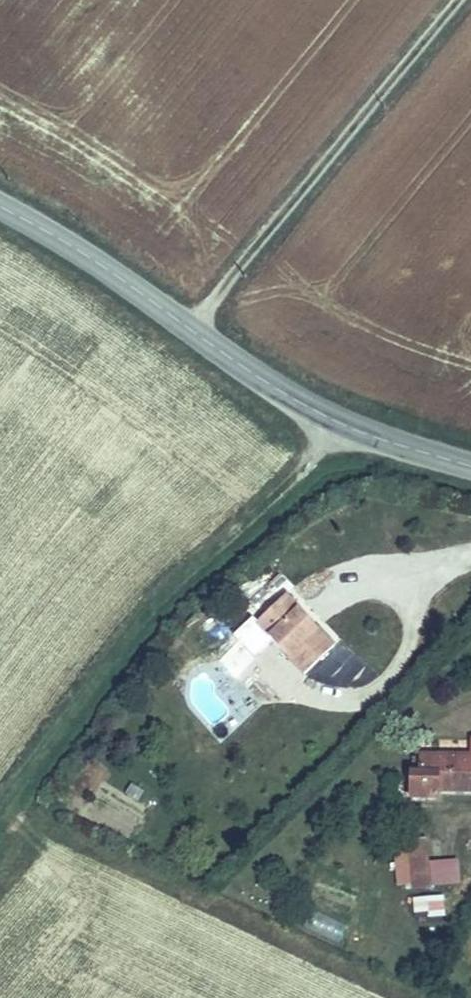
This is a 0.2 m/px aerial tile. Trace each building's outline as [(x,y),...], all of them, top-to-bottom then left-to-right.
[(333,643),(286,590),(256,617),(303,670),(333,643)] [(241,646),(224,665),(234,674),(252,655),(241,646)] [(421,755),(421,774),(412,774),(413,799),(439,799),(439,792),(470,791),(470,739),(469,739),(469,754),(421,755)] [(457,857),(428,859),(426,843),(392,845),(395,887),(459,883),(457,857)] [(412,895),(414,915),(443,913),(441,893),(412,895)] [(338,943),(346,924),(306,907),(298,926),(338,943)]
